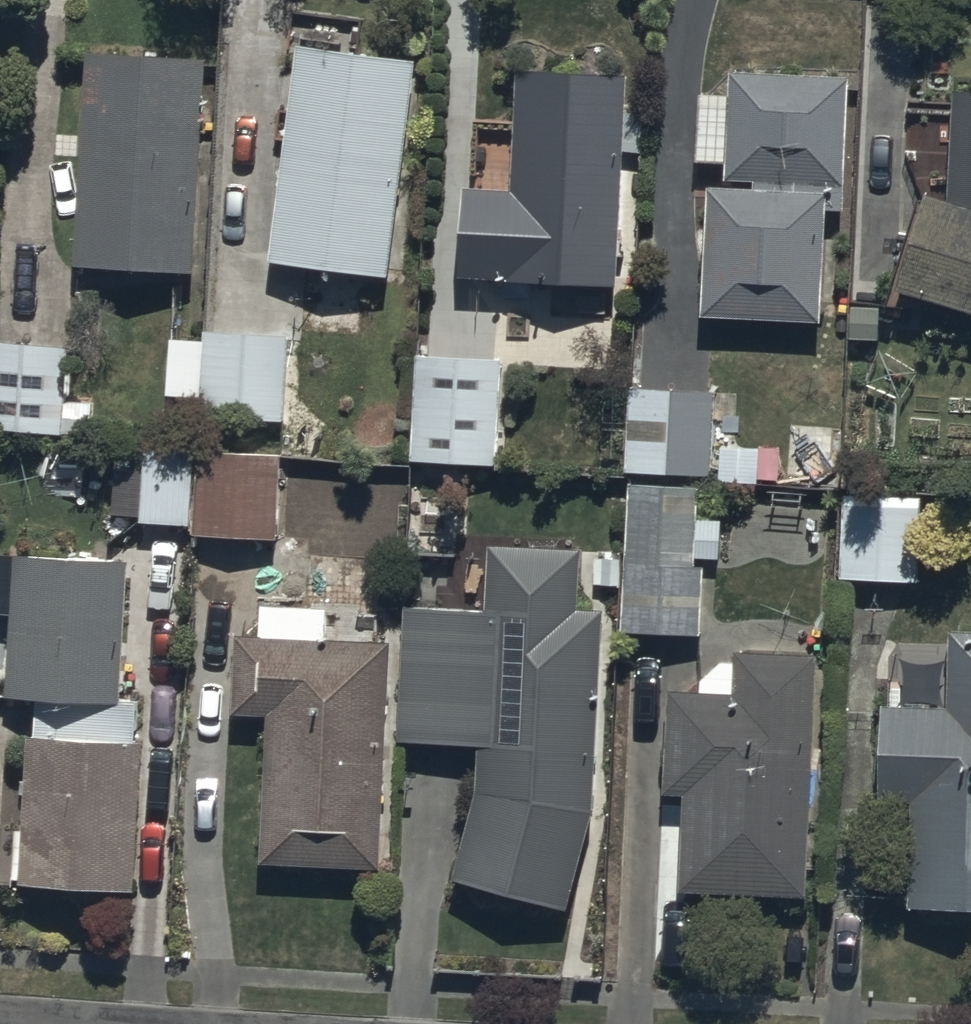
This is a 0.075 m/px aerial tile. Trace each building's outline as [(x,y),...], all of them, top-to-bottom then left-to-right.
[(304,54),(275,273),(391,288),(420,69),(304,54)] [(82,275),(198,279),(206,63),(91,59),(82,275)] [(468,199),(464,290),(622,296),(626,205),(630,85),(520,81),(515,201),(468,199)] [(711,203),(706,328),(827,333),(831,248),(849,249),(852,197),(856,87),(734,82),(730,192),(761,193),(760,205),(711,203)] [(950,218),(931,212),(903,305),(970,326),(970,108),(954,108),(950,218)] [(297,343),(207,340),(204,428),(294,431),(297,343)] [(0,350),(0,438),(68,441),(71,352),(0,350)] [(507,365),(415,361),(410,471),(503,474),(507,365)] [(718,402),(631,399),(628,481),(714,484),(718,402)] [(194,456),(142,453),(139,532),(190,535),(194,456)] [(287,465),(206,461),(202,547),(283,551),(287,465)] [(710,493),(633,491),(627,646),(704,649),(710,493)] [(842,587),(924,590),(928,498),(846,495),(842,587)] [(608,619),(586,619),(588,559),(492,555),(489,615),(411,612),(405,752),(484,755),(483,800),(463,894),(581,919),(600,825),(608,619)] [(149,707),(127,706),(134,563),(18,558),(11,708),(36,709),(28,898),(140,903),(149,707)] [(946,921),(970,922),(970,641),(956,641),(954,716),(923,715),(891,714),(888,807),(919,808),(915,920),(946,921)] [(268,874),(389,879),(399,654),(278,649),(243,647),(240,724),(275,726),(268,874)] [(735,663),(734,702),(673,700),(669,803),(691,804),(687,904),(726,905),(748,906),(816,908),(825,666),(735,663)]
